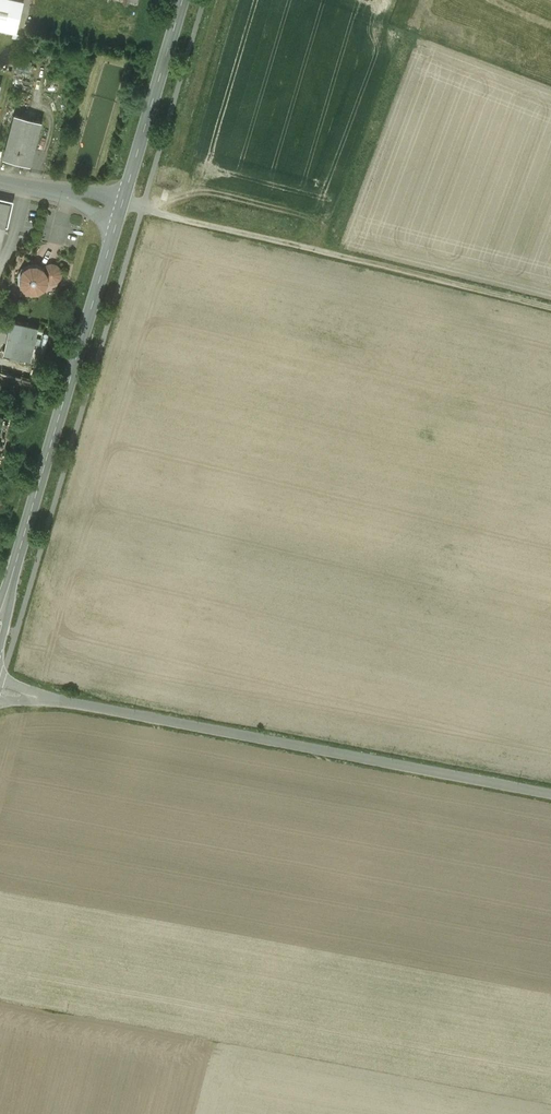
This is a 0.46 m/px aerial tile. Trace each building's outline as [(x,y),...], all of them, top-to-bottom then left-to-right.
[(16,31),(23,0),(0,0),(0,27),(16,31)] [(509,43),(504,56),(521,62),(526,49),(509,43)] [(31,70),(33,60),(19,57),(17,67),(31,70)] [(40,120),(15,114),(4,157),(29,163),(40,120)] [(0,201),(0,240),(9,203),(0,201)] [(56,263),(43,267),(47,281),(52,282),(56,280),(60,277),(61,272),(60,267),(56,263)] [(36,264),(29,264),(23,268),(20,274),(20,282),(24,288),(30,291),(37,291),(43,287),(47,281),(43,267),(36,264)] [(11,320),(3,353),(31,359),(39,326),(11,320)]
